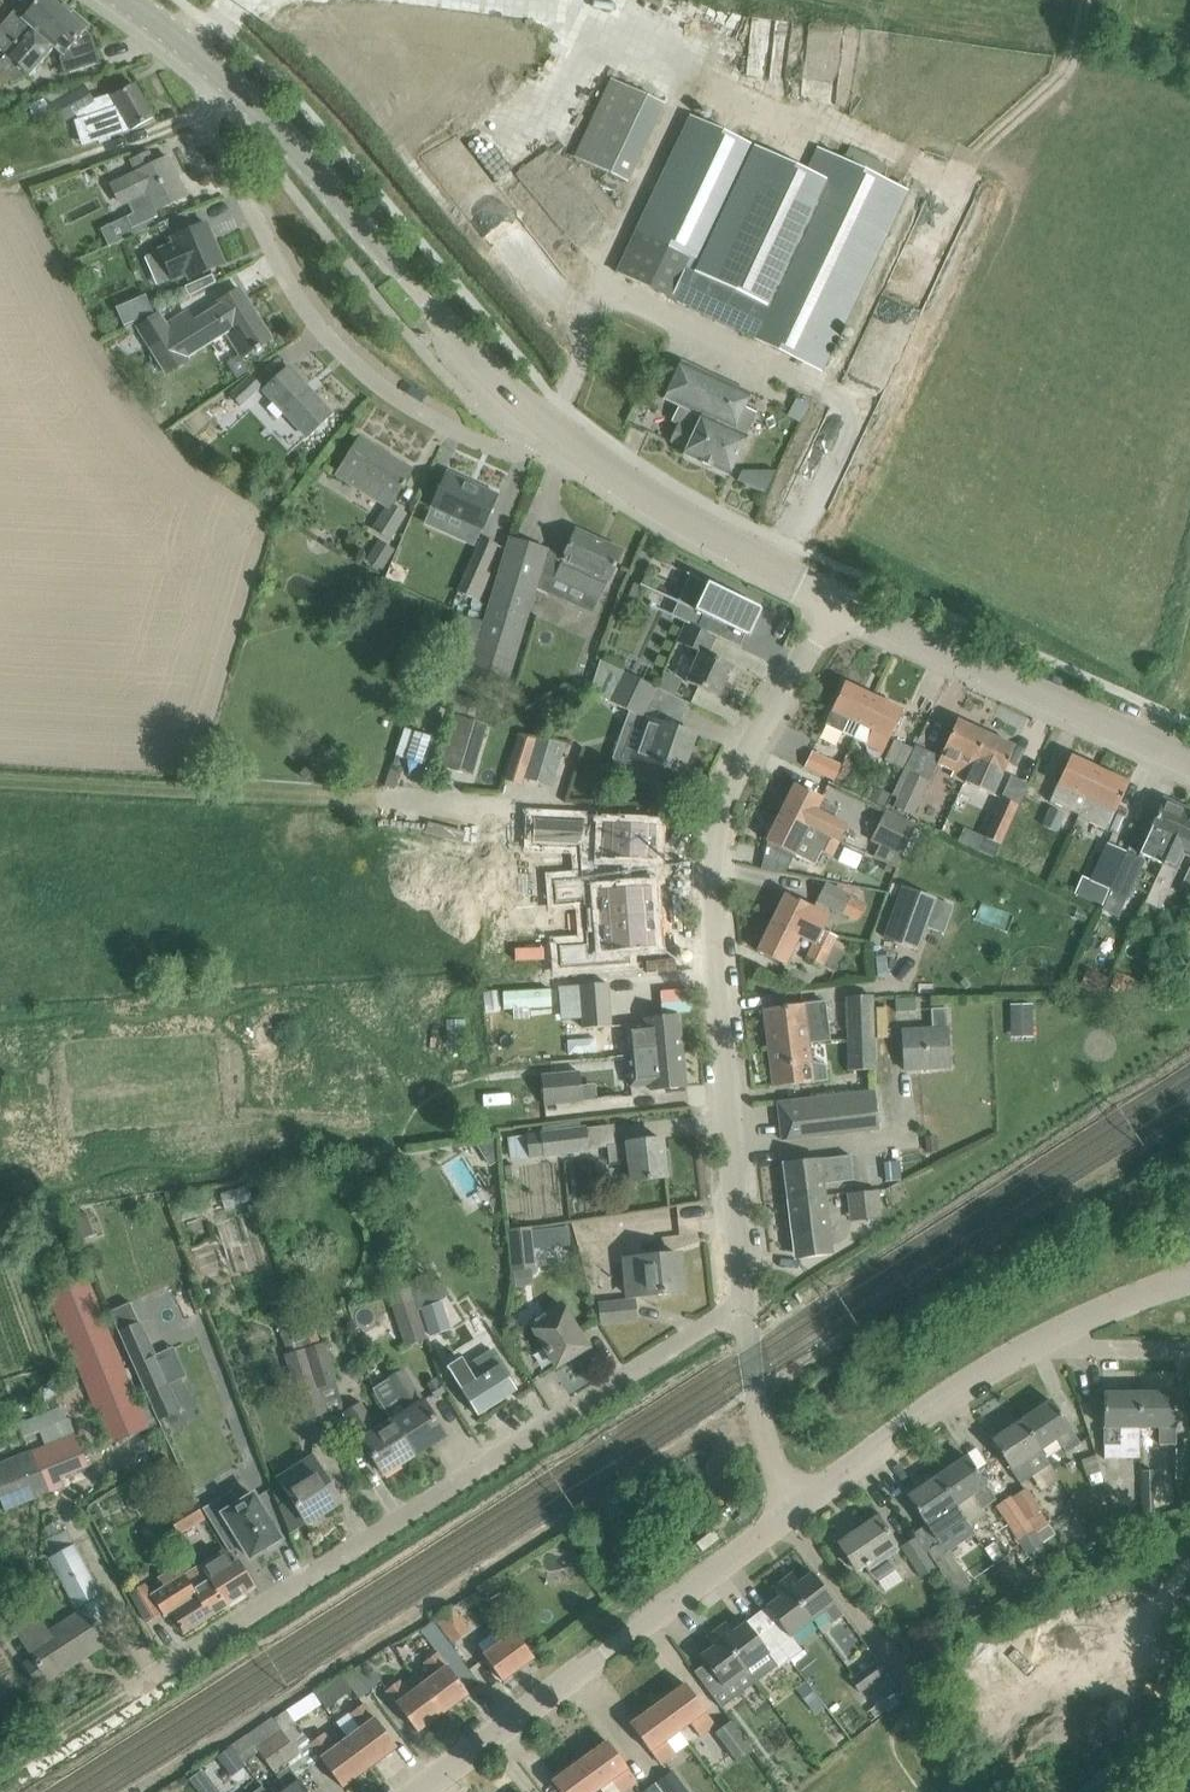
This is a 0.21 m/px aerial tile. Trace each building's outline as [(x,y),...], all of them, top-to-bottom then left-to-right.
[(0,62),(7,75),(13,68),(14,69),(68,8),(59,0),(38,0),(22,18),(14,11),(0,27),(0,50),(6,55),(0,62)] [(9,80),(10,83),(27,73),(29,75),(54,47),(62,55),(59,58),(64,74),(100,63),(94,42),(83,33),(89,26),(68,8),(14,69),(13,68),(7,75),(0,62),(0,85),(9,80)] [(755,37),(777,36),(776,18),(755,19),(755,37)] [(628,182),(665,104),(609,78),(572,157),(628,182)] [(110,136),(117,134),(118,136),(131,129),(131,130),(132,129),(153,117),(135,85),(112,97),(113,97),(100,105),(103,110),(79,119),(74,120),(81,146),(98,140),(99,144),(111,140),(110,136)] [(52,105),(57,115),(58,114),(62,122),(95,103),(85,86),(52,105)] [(44,100),(29,105),(35,122),(49,117),(44,100)] [(807,169),(691,114),(616,273),(822,370),(887,232),(908,190),(817,147),(807,169)] [(158,216),(155,211),(187,196),(168,157),(154,163),(149,152),(131,161),(133,166),(132,166),(134,171),(109,183),(120,207),(129,202),(134,213),(126,216),(132,228),(158,216)] [(158,248),(172,280),(187,274),(189,279),(224,264),(206,223),(192,229),(185,212),(165,221),(172,236),(168,238),(170,243),(158,248)] [(137,327),(166,373),(189,359),(188,356),(226,332),(241,357),(255,349),(257,352),(261,349),(259,346),(271,339),(239,289),(219,302),(222,307),(194,324),(186,312),(165,325),(158,314),(137,327)] [(125,322),(148,312),(142,297),(118,308),(125,322)] [(684,455),(728,476),(757,412),(745,407),(751,394),(680,362),(663,399),(679,406),(672,421),(678,424),(670,441),(687,449),(684,455)] [(288,367),(263,390),(306,436),(331,413),(288,367)] [(222,403),(232,413),(261,384),(251,374),(222,403)] [(372,528),(390,540),(407,512),(391,503),(412,469),(360,437),(335,476),(386,507),(372,528)] [(442,479),(427,514),(480,537),(495,502),(442,479)] [(564,555),(510,539),(469,672),(506,683),(535,588),(561,600),(568,584),(599,598),(601,594),(607,580),(608,580),(621,551),(575,531),(564,555)] [(382,569),(394,549),(379,539),(367,560),(382,569)] [(472,619),(499,548),(485,539),(472,568),(460,563),(441,607),(472,619)] [(760,607),(653,557),(652,559),(689,576),(671,614),(687,621),(716,635),(715,637),(741,648),(760,607)] [(650,588),(653,579),(644,575),(641,584),(650,588)] [(636,600),(642,587),(633,583),(628,596),(636,600)] [(715,637),(716,635),(687,621),(677,642),(699,652),(686,681),(718,696),(732,666),(707,654),(715,637)] [(656,687),(623,671),(609,701),(628,711),(625,722),(644,729),(634,757),(646,762),(640,780),(664,788),(670,770),(680,774),(694,735),(642,717),(656,687)] [(657,688),(673,695),(680,681),(664,673),(657,688)] [(849,719),(860,724),(873,697),(844,683),(825,724),(842,733),(849,719)] [(902,710),(873,697),(860,724),(854,738),(883,752),(902,710)] [(964,782),(973,762),(986,733),(957,720),(938,762),(954,769),(951,776),(964,782)] [(434,764),(472,775),(483,736),(445,725),(434,764)] [(973,762),(964,782),(993,795),(1015,747),(986,733),(973,762)] [(504,779),(522,784),(524,779),(552,788),(566,744),(557,741),(517,735),(504,779)] [(885,760),(904,769),(913,750),(894,740),(885,760)] [(805,766),(834,780),(841,765),(812,751),(805,766)] [(1050,801),(1079,814),(1099,770),(1070,756),(1050,801)] [(1099,770),(1079,814),(1077,818),(1107,831),(1129,783),(1099,770)] [(894,806),(914,814),(928,781),(909,772),(894,806)] [(781,812),(823,834),(839,841),(846,826),(816,810),(822,797),(795,784),(781,812)] [(890,795),(875,787),(869,800),(884,808),(890,795)] [(983,837),(977,851),(996,860),(1002,845),(1019,806),(1000,798),(983,837)] [(1139,854),(1162,865),(1188,810),(1164,799),(1139,854)] [(1043,824),(1056,831),(1065,812),(1052,806),(1043,824)] [(871,841),(903,855),(917,824),(885,810),(871,841)] [(1162,865),(1145,903),(1158,909),(1184,852),(1189,855),(1189,811),(1188,810),(1162,865)] [(781,812),(766,841),(794,855),(815,865),(822,852),(816,849),(823,834),(781,812)] [(640,855),(666,854),(666,824),(617,825),(597,826),(597,817),(487,818),(487,842),(601,841),(601,869),(640,868),(640,855)] [(839,841),(823,834),(816,849),(822,852),(831,856),(839,841)] [(1110,889),(1127,853),(1107,844),(1090,880),(1095,882),(1110,889)] [(1127,853),(1110,889),(1127,897),(1144,861),(1127,853)] [(1189,890),(1189,869),(1182,886),(1189,890)] [(585,916),(657,913),(657,886),(628,886),(628,870),(562,871),(563,891),(584,891),(585,916)] [(1101,909),(1110,889),(1095,882),(1090,880),(1083,877),(1073,896),(1101,909)] [(817,901),(855,919),(861,904),(850,899),(852,894),(825,882),(817,901)] [(881,938),(917,950),(935,899),(900,886),(881,938)] [(800,935),(815,942),(814,944),(829,951),(835,939),(837,936),(822,929),(829,915),(786,893),(771,922),(798,937),(800,935)] [(658,941),(657,913),(585,916),(586,939),(562,940),(562,960),(631,957),(630,942),(658,941)] [(785,965),(798,937),(771,922),(757,951),(785,965)] [(829,951),(814,944),(807,958),(822,966),(823,964),(835,970),(848,945),(835,939),(829,951)] [(807,986),(813,976),(790,966),(783,980),(807,986)] [(1108,981),(1109,978),(1088,968),(1078,987),(1097,996),(1100,996),(1108,981)] [(1129,994),(1135,978),(1117,970),(1109,990),(1118,994),(1119,990),(1129,994)] [(608,983),(580,985),(583,1021),(584,1028),(605,1027),(611,1026),(608,983)] [(895,999),(895,1011),(917,1010),(917,998),(895,999)] [(764,1009),(769,1048),(810,1043),(832,1039),(825,1001),(819,1002),(764,1009)] [(1010,1028),(1033,1028),(1033,1004),(1009,1005),(1010,1028)] [(932,1009),(933,1028),(901,1030),(904,1069),(951,1067),(948,1027),(947,1027),(946,1008),(932,1009)] [(611,1026),(605,1027),(608,1058),(613,1057),(627,1056),(683,1051),(679,1016),(644,1019),(645,1023),(611,1026)] [(873,1040),(873,1039),(872,1016),(848,1016),(849,1040),(873,1040)] [(873,1040),(849,1040),(850,1072),(874,1071),(873,1040)] [(810,1043),(769,1048),(774,1087),(829,1081),(826,1065),(814,1064),(810,1043)] [(683,1051),(627,1056),(630,1085),(650,1083),(651,1090),(686,1086),(683,1051)] [(581,1071),(540,1075),(543,1100),(543,1104),(584,1100),(581,1071)] [(879,1129),(875,1091),(778,1102),(782,1140),(879,1129)] [(542,1131),(525,1134),(527,1156),(588,1149),(585,1128),(585,1125),(581,1125),(580,1121),(541,1126),(542,1131)] [(627,1143),(617,1144),(607,1145),(609,1162),(629,1160),(631,1181),(666,1177),(661,1138),(627,1142),(627,1143)] [(783,1163),(787,1200),(825,1195),(824,1183),(852,1180),(849,1155),(783,1163)] [(866,1157),(870,1191),(878,1190),(887,1189),(883,1155),(866,1157)] [(869,1191),(847,1193),(849,1207),(880,1204),(878,1190),(870,1191),(869,1191)] [(825,1195),(787,1200),(794,1252),(831,1248),(825,1195)] [(510,1230),(514,1269),(537,1267),(534,1227),(510,1230)] [(625,1259),(628,1295),(682,1290),(678,1254),(625,1259)] [(391,1270),(398,1291),(410,1287),(403,1266),(391,1270)] [(87,1275),(47,1291),(109,1444),(148,1428),(141,1409),(87,1275)] [(410,1287),(398,1291),(389,1294),(406,1344),(427,1337),(414,1299),(410,1287)] [(600,1304),(602,1322),(636,1319),(634,1301),(600,1304)] [(438,1303),(417,1310),(427,1337),(450,1329),(441,1302),(438,1303)] [(530,1323),(557,1366),(587,1347),(560,1303),(530,1323)] [(158,1421),(182,1410),(141,1320),(117,1331),(158,1421)] [(280,1330),(287,1353),(303,1348),(299,1333),(296,1325),(280,1330)] [(303,1348),(307,1347),(320,1343),(316,1328),(299,1333),(303,1348)] [(325,1342),(320,1343),(307,1347),(328,1414),(345,1409),(325,1342)] [(303,1348),(287,1353),(284,1354),(312,1443),(335,1435),(328,1414),(307,1347),(303,1348)] [(499,1391),(511,1383),(512,1383),(499,1362),(491,1349),(475,1359),(465,1365),(461,1358),(447,1367),(448,1368),(465,1395),(478,1415),(504,1399),(499,1391)] [(406,1410),(392,1419),(415,1455),(445,1436),(404,1371),(388,1381),(406,1410)] [(437,1380),(429,1385),(437,1399),(445,1394),(437,1380)] [(1140,1427),(1139,1393),(1103,1393),(1104,1444),(1118,1444),(1118,1427),(1140,1427)] [(1175,1393),(1139,1393),(1140,1427),(1158,1427),(1158,1444),(1175,1444),(1175,1393)] [(1051,1400),(1021,1421),(1039,1449),(1056,1437),(1066,1452),(1079,1444),(1069,1429),(1070,1428),(1051,1400)] [(384,1474),(415,1455),(392,1419),(376,1429),(361,1404),(346,1413),(384,1474)] [(1039,1449),(1021,1421),(992,1440),(1020,1483),(1049,1464),(1039,1449)] [(74,1433),(29,1451),(47,1492),(61,1487),(58,1478),(87,1467),(74,1433)] [(1175,1510),(1176,1510),(1189,1496),(1189,1479),(1189,1439),(1183,1439),(1183,1449),(1175,1449),(1175,1477),(1175,1510)] [(5,1510),(47,1492),(29,1451),(0,1463),(0,1498),(5,1510)] [(1095,1455),(1095,1456),(1082,1461),(1091,1485),(1106,1480),(1096,1455),(1095,1455)] [(279,1478),(295,1503),(307,1523),(340,1502),(312,1457),(279,1478)] [(967,1457),(937,1477),(974,1533),(975,1532),(970,1525),(986,1514),(982,1508),(994,1500),(985,1485),(986,1485),(967,1457)] [(1142,1518),(1154,1518),(1154,1469),(1142,1469),(1142,1518)] [(974,1533),(937,1477),(907,1497),(926,1525),(927,1524),(940,1542),(928,1550),(964,1604),(978,1595),(970,1582),(971,1582),(950,1549),(974,1533)] [(1014,1496),(1043,1542),(1055,1535),(1026,1489),(1014,1496)] [(234,1532),(250,1558),(266,1548),(268,1551),(280,1544),(278,1540),(281,1539),(253,1494),(239,1503),(231,1491),(203,1508),(222,1540),(234,1532)] [(1043,1545),(1012,1496),(997,1506),(1028,1555),(1043,1545)] [(169,1517),(180,1534),(206,1519),(195,1501),(169,1517)] [(1123,1532),(1141,1527),(1141,1515),(1117,1515),(1123,1532)] [(895,1565),(889,1556),(898,1550),(877,1517),(838,1543),(856,1570),(865,1565),(874,1578),(880,1580),(894,1570),(895,1565)] [(44,1540),(53,1556),(50,1558),(76,1607),(100,1594),(65,1529),(44,1540)] [(901,1547),(921,1577),(935,1567),(915,1537),(901,1547)] [(256,1587),(239,1561),(233,1565),(223,1550),(200,1565),(209,1579),(210,1579),(227,1606),(256,1587)] [(995,1563),(1015,1592),(1023,1586),(1003,1557),(995,1563)] [(184,1633),(227,1606),(210,1579),(209,1579),(200,1565),(186,1574),(179,1564),(159,1577),(164,1586),(152,1594),(145,1583),(128,1594),(133,1602),(146,1622),(162,1613),(165,1617),(171,1613),(184,1633)] [(794,1576),(785,1583),(813,1620),(825,1611),(833,1622),(844,1614),(812,1572),(799,1582),(794,1576)] [(758,1617),(766,1628),(790,1660),(802,1651),(791,1636),(813,1620),(785,1583),(775,1590),(780,1596),(767,1606),(769,1609),(758,1617)] [(1005,1584),(992,1592),(997,1600),(1010,1592),(1005,1584)] [(997,1605),(989,1594),(979,1601),(986,1612),(997,1605)] [(434,1617),(453,1643),(470,1630),(451,1605),(434,1617)] [(24,1663),(39,1685),(106,1642),(85,1609),(50,1632),(37,1611),(13,1626),(33,1657),(24,1663)] [(503,1617),(503,1618),(499,1613),(487,1623),(490,1627),(501,1641),(483,1654),(503,1680),(533,1658),(514,1631),(513,1632),(503,1617)] [(779,1668),(790,1660),(766,1628),(758,1617),(748,1625),(746,1622),(733,1632),(728,1625),(718,1632),(746,1670),(747,1670),(756,1681),(777,1666),(779,1668)] [(431,1645),(443,1636),(433,1621),(420,1631),(431,1645)] [(746,1670),(718,1632),(709,1640),(713,1646),(700,1656),(706,1663),(694,1671),(721,1708),(756,1682),(756,1681),(747,1670),(746,1670)] [(435,1675),(422,1684),(443,1713),(468,1694),(447,1666),(446,1666),(436,1652),(425,1661),(435,1675)] [(821,1664),(812,1653),(795,1666),(804,1677),(821,1664)] [(353,1668),(370,1690),(381,1681),(364,1659),(353,1668)] [(851,1680),(860,1692),(887,1672),(878,1659),(851,1680)] [(443,1713),(422,1684),(409,1694),(399,1680),(387,1689),(397,1703),(418,1731),(443,1713)] [(797,1689),(809,1708),(819,1700),(806,1682),(797,1689)] [(686,1684),(658,1704),(678,1731),(690,1722),(699,1735),(714,1724),(705,1711),(706,1711),(686,1684)] [(328,1687),(315,1695),(321,1705),(324,1710),(337,1702),(328,1687)] [(362,1727),(348,1737),(370,1767),(397,1747),(375,1717),(374,1718),(364,1703),(351,1713),(362,1727)] [(678,1731),(658,1704),(630,1724),(650,1751),(651,1751),(660,1763),(675,1753),(666,1740),(678,1731)] [(285,1711),(273,1718),(290,1742),(302,1733),(285,1711)] [(290,1742),(273,1718),(271,1716),(231,1746),(243,1763),(258,1751),(273,1771),(298,1752),(290,1742)] [(715,1731),(738,1762),(753,1750),(731,1720),(715,1731)] [(370,1767),(348,1737),(334,1748),(323,1733),(310,1743),(321,1757),(321,1758),(342,1787),(370,1767)] [(580,1761),(600,1788),(602,1791),(621,1791),(636,1781),(627,1769),(627,1768),(607,1741),(580,1761)] [(217,1756),(226,1767),(239,1758),(230,1746),(217,1756)] [(580,1761),(552,1781),(560,1791),(595,1791),(600,1788),(580,1761)] [(282,1791),(309,1791),(299,1779),(289,1766),(276,1775),(287,1789),(282,1791)] [(198,1791),(220,1791),(202,1769),(188,1780),(198,1791)] [(656,1782),(663,1791),(689,1791),(673,1770),(656,1782)] [(656,1782),(643,1791),(663,1791),(656,1782)]
